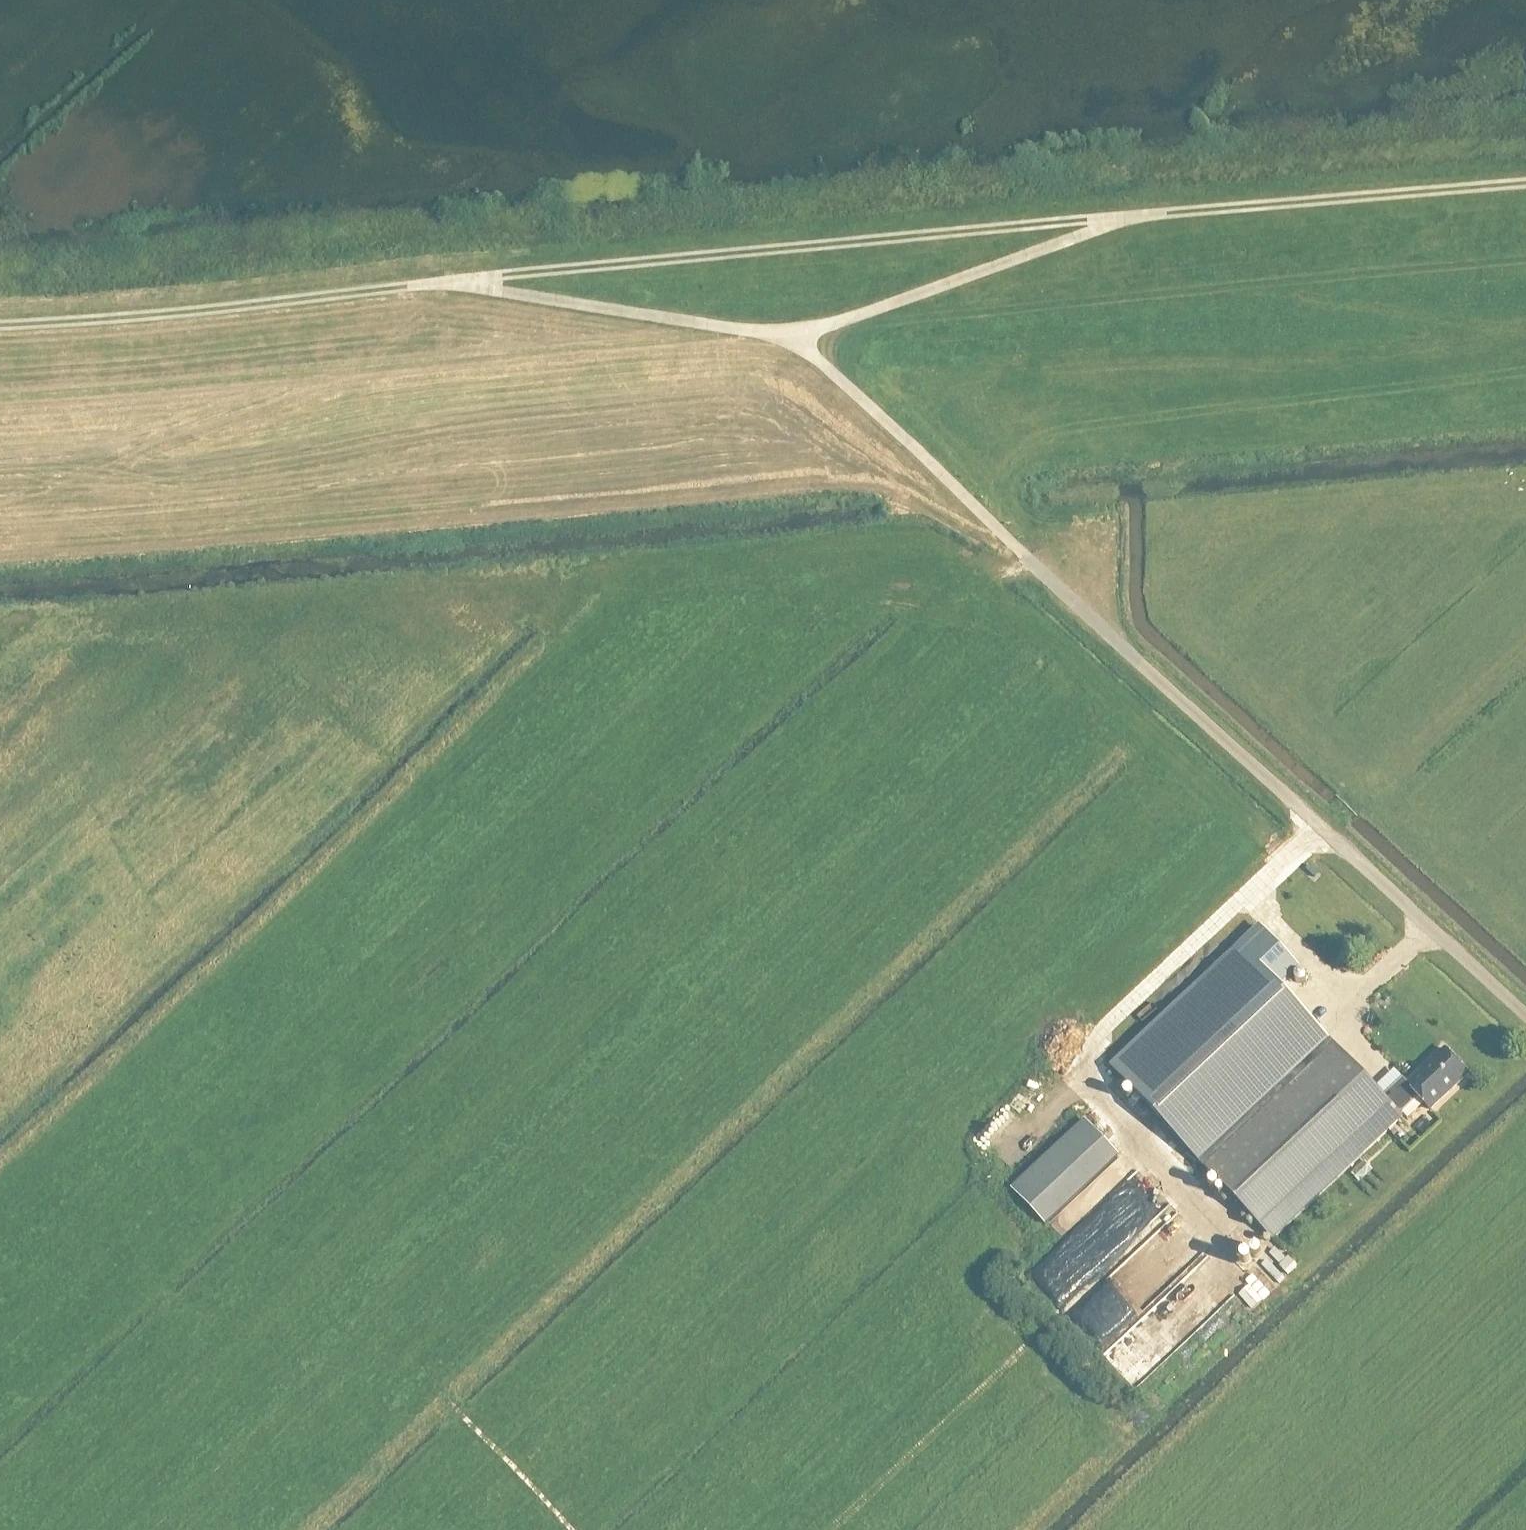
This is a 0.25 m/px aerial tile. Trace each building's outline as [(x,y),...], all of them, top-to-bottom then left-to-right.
[(1381,1094),(1326,1036),(1278,984),(1298,965),(1261,926),(1196,987),(1111,1067),(1186,1147),(1197,1158),(1271,1237),(1367,1147),(1401,1115),(1399,1113),(1381,1094)] [(1381,1094),(1399,1113),(1418,1096),(1429,1108),(1467,1072),(1443,1047),(1429,1060),(1430,1061),(1422,1068),(1421,1067),(1406,1081),(1401,1076),(1381,1094)] [(1043,1223),(1117,1154),(1083,1119),(1010,1188),(1043,1223)] [(1222,1268),(1230,1260),(1220,1249),(1211,1257),(1222,1268)] [(1201,1265),(1170,1299),(1200,1326),(1231,1291),(1201,1265)] [(1121,1341),(1149,1370),(1195,1326),(1167,1297),(1121,1341)]
